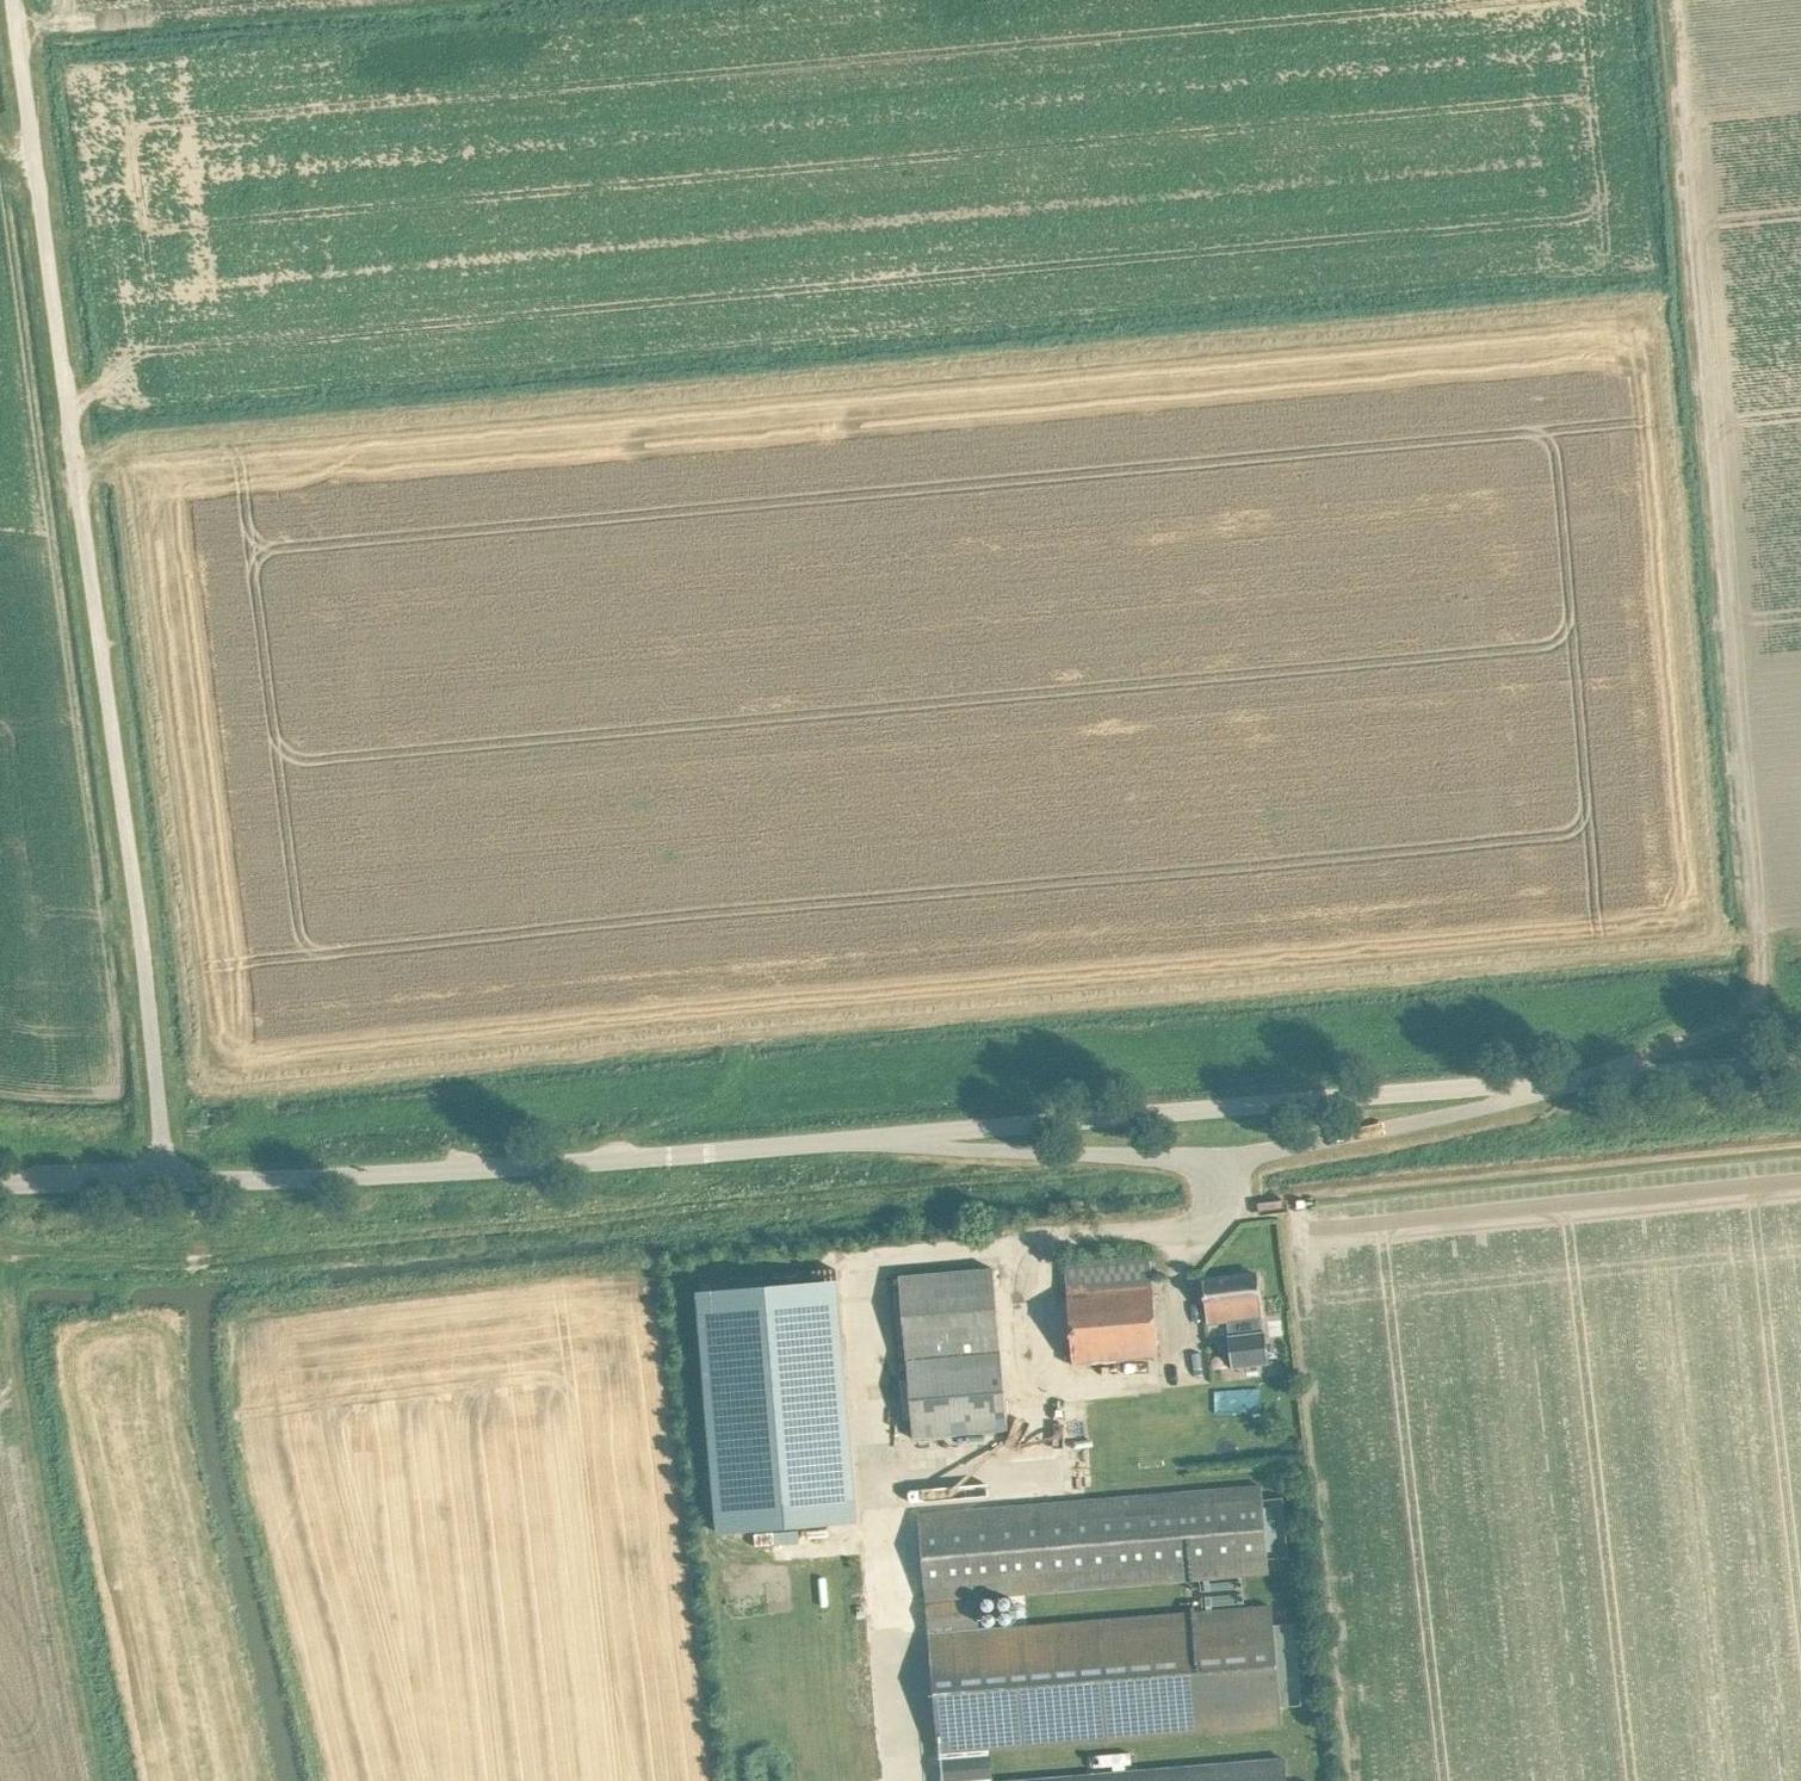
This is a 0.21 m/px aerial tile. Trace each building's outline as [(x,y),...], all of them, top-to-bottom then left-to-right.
[(1007,1430),(996,1292),(994,1268),(899,1276),(912,1438),(1007,1430)] [(1227,1321),(1229,1335),(1227,1335),(1231,1370),(1257,1366),(1269,1364),(1258,1274),(1202,1281),(1207,1324),(1227,1321)] [(814,1282),(701,1291),(721,1534),(834,1525),(814,1282)] [(1161,1365),(1152,1282),(1067,1288),(1075,1375),(1161,1365)] [(977,1625),(975,1597),(1268,1573),(1261,1484),(918,1512),(938,1754),(1282,1725),(1271,1600),(977,1625)] [(993,1750),(942,1755),(944,1780),(1287,1780),(1283,1742),(995,1770),(993,1750)]
